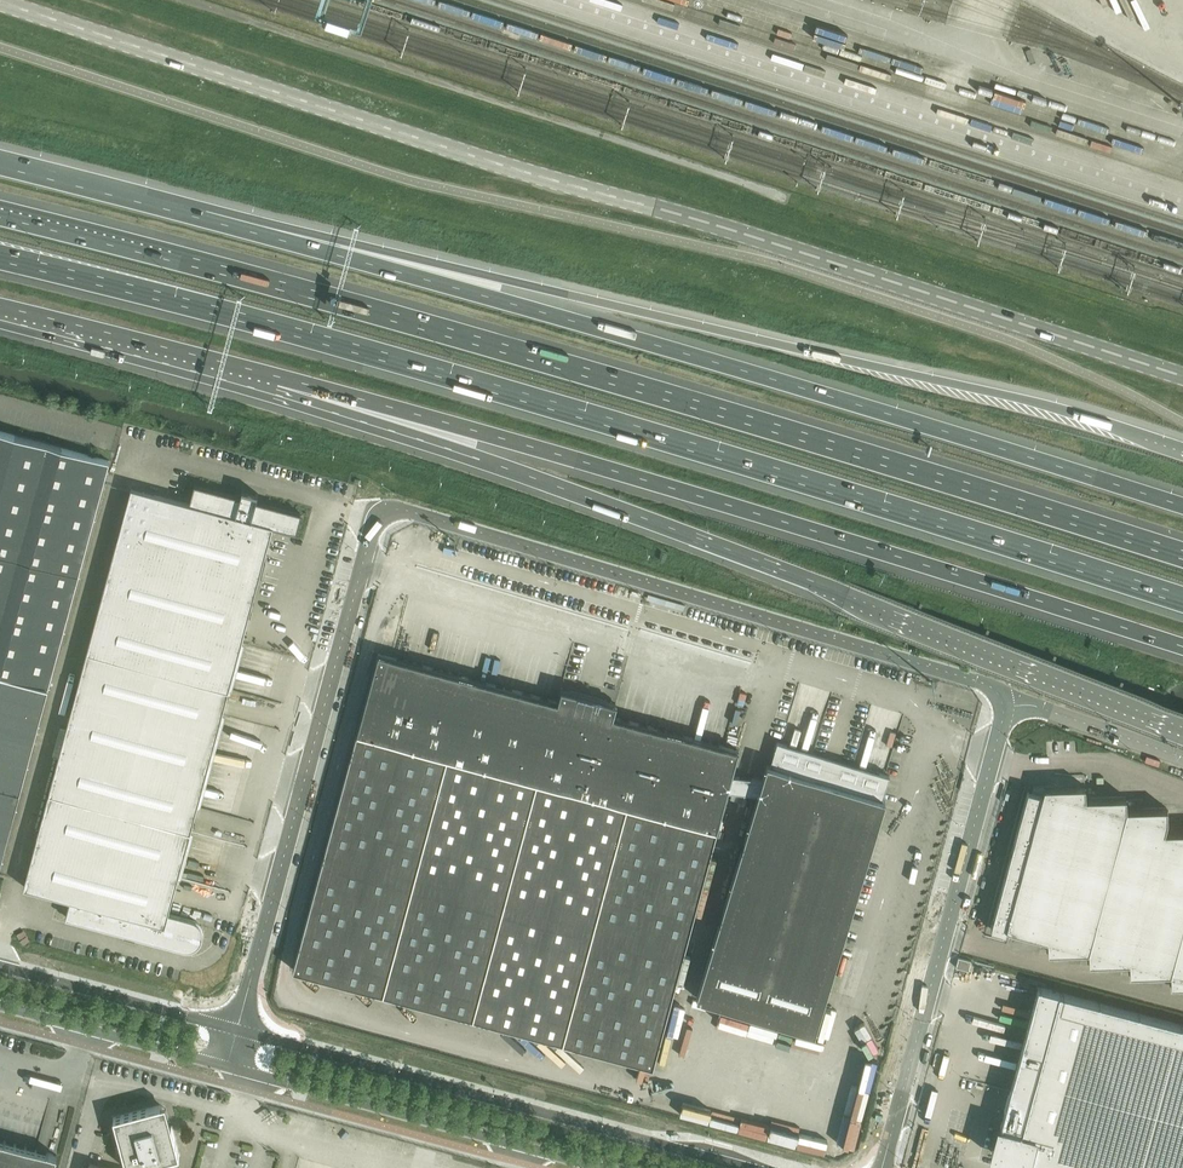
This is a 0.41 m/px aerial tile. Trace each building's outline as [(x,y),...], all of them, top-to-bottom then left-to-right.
[(109,461),(0,431),(0,866),(109,461)] [(195,485),(190,503),(190,504),(225,513),(230,495),(195,485)] [(190,503),(132,487),(24,887),(72,900),(67,916),(128,934),(127,939),(132,940),(133,935),(183,949),(186,949),(188,949),(191,949),(193,948),(196,947),(198,945),(199,943),(201,941),(202,939),(203,936),(203,934),(203,931),(202,929),(201,926),(200,924),(198,922),(196,921),(194,920),(191,919),(168,912),(178,877),(190,831),(197,807),(222,714),(229,689),(241,642),(271,532),(272,532),(278,529),(278,527),(261,523),(225,513),(190,504),(190,503)] [(266,504),(251,500),(252,495),(247,493),(245,499),(230,495),(225,513),(261,523),(266,504)] [(278,527),(296,532),(301,514),(266,504),(261,523),(278,527)] [(229,689),(232,690),(245,643),(241,642),(229,689)] [(558,701),(378,653),(293,969),(472,1018),(558,701)] [(528,1033),(613,716),(616,703),(561,688),(558,701),(472,1018),(528,1033)] [(197,807),(200,808),(225,715),(222,714),(197,807)] [(738,750),(613,716),(528,1033),(653,1066),(727,790),(758,794),(763,779),(731,775),(738,750)] [(882,799),(889,775),(777,740),(770,765),(768,764),(767,764),(763,779),(758,794),(696,998),(814,1033),(882,811),(885,800),(882,799)] [(1164,832),(1167,820),(1167,808),(1126,809),(1126,797),(1085,798),(1085,785),(1033,787),(1032,792),(1028,791),(991,928),(1006,932),(1007,928),(1047,939),(1048,951),(1088,950),(1089,963),(1129,961),(1130,974),(1170,972),(1171,985),(1182,984),(1182,831),(1164,832)] [(178,877),(181,878),(194,832),(190,831),(178,877)] [(956,967),(969,970),(971,960),(959,957),(956,967)] [(1038,987),(1000,1127),(998,1126),(995,1136),(998,1137),(993,1153),(1009,1157),(1009,1159),(1028,1165),(1029,1162),(1050,1167),(1182,1167),(1182,1026),(1038,987)] [(176,1167),(176,1162),(175,1157),(180,1156),(171,1126),(165,1104),(161,1105),(113,1118),(127,1167),(134,1167),(138,1167),(176,1167)] [(0,1140),(0,1167),(54,1167),(57,1155),(0,1140)]
